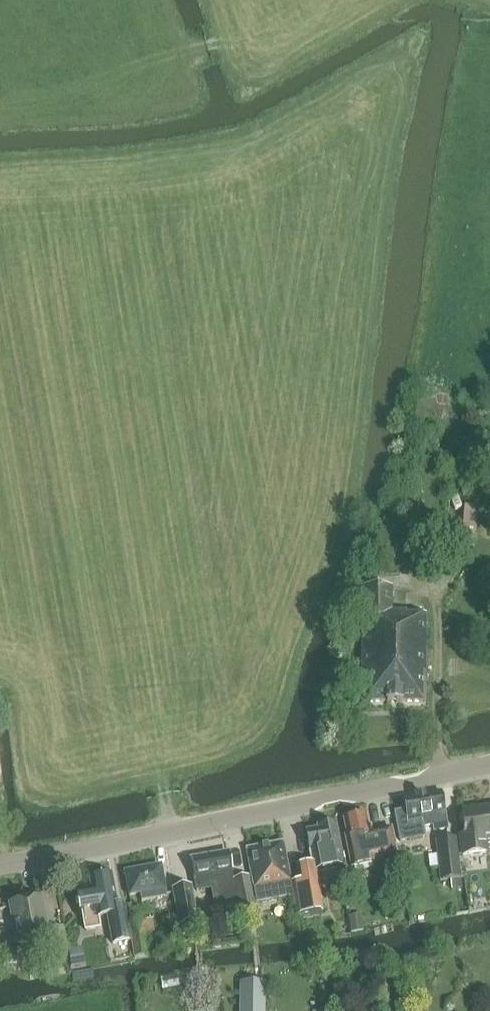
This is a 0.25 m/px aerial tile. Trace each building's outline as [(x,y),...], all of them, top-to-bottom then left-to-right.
[(375,578),(362,578),(363,702),(386,702),(386,705),(396,705),(405,705),(405,702),(427,702),(426,615),(409,615),(409,610),(395,612),(394,612),(393,588),(375,588),(375,578)] [(406,811),(395,813),(401,842),(425,837),(423,826),(434,824),(435,831),(448,828),(441,791),(404,798),(406,811)] [(463,811),(466,831),(463,831),(463,836),(461,836),(464,856),(487,853),(485,840),(489,839),(489,808),(463,811)] [(367,815),(346,819),(349,834),(346,835),(353,867),(383,861),(398,859),(392,829),(378,832),(371,833),(371,829),(370,829),(367,815)] [(301,880),(293,881),(295,896),(298,916),(323,911),(316,872),(345,866),(336,823),(316,827),(316,830),(307,831),(314,864),(298,867),(301,880)] [(462,878),(457,837),(437,839),(442,881),(462,878)] [(257,902),(295,896),(293,881),(285,841),(248,848),(257,902)] [(234,884),(233,879),(228,854),(194,860),(199,890),(224,885),(234,884)] [(166,897),(160,865),(127,871),(132,896),(142,894),(143,901),(166,897)] [(117,905),(112,874),(90,878),(92,889),(79,892),(86,931),(100,928),(98,918),(108,916),(113,945),(132,941),(125,903),(117,905)] [(241,914),(255,912),(250,877),(235,879),(241,914)] [(224,885),(215,887),(216,897),(220,917),(229,916),(241,914),(235,879),(233,879),(234,884),(224,885)] [(175,892),(181,927),(198,924),(192,889),(175,892)] [(41,898),(11,904),(18,944),(40,940),(42,954),(62,951),(58,927),(47,929),(41,898)] [(362,914),(349,916),(351,932),(364,930),(362,914)] [(155,943),(151,918),(130,921),(136,959),(149,957),(147,945),(155,943)] [(64,926),(58,927),(62,951),(68,949),(64,926)] [(77,948),(69,950),(72,965),(80,964),(77,948)] [(27,953),(2,958),(3,965),(28,961),(27,953)] [(266,983),(241,983),(240,1010),(266,1010),(266,999),(266,983)]
